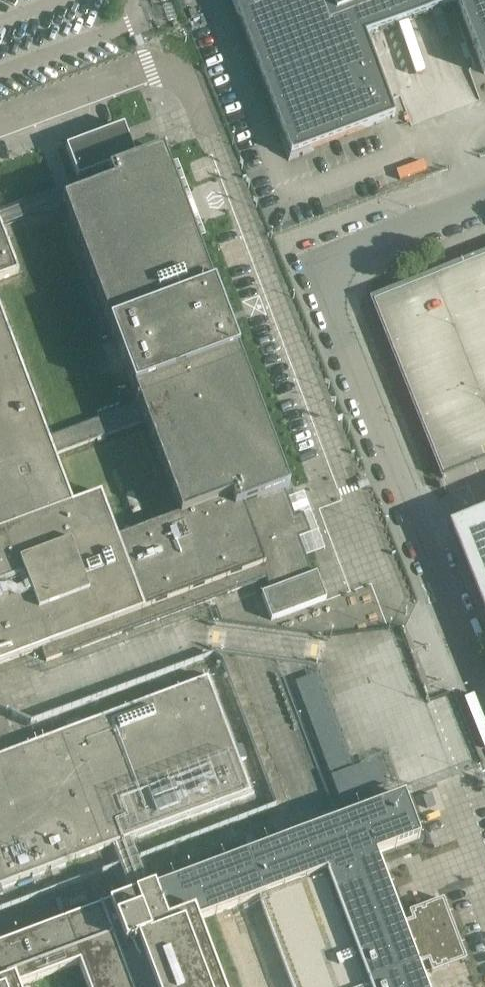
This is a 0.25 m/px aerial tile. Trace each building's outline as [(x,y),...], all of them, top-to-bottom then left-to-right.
[(253,57),(254,57),(252,58),(280,132),(279,133),(289,161),(315,150),(314,146),(315,146),(369,127),(369,126),(395,117),(365,36),(369,34),(452,3),(457,1),(484,74),(484,0),(232,0),(253,57)] [(64,202),(181,515),(228,498),(232,509),(256,501),(285,490),(289,489),(163,152),(130,165),(128,159),(135,156),(124,125),(67,147),(78,177),(117,163),(120,169),(110,172),(114,183),(64,202)] [(17,272),(0,225),(0,279),(17,272)] [(373,299),(444,476),(484,460),(484,254),(373,299)] [(73,502),(0,310),(0,530),(73,502)] [(130,412),(51,431),(55,446),(133,427),(130,412)] [(304,516),(295,519),(285,490),(256,501),(283,572),(275,575),(280,590),(314,578),(298,535),(309,531),(304,516)] [(41,647),(42,649),(56,643),(61,655),(150,622),(118,539),(100,493),(73,502),(0,530),(0,663),(41,647)] [(283,572),(256,501),(232,509),(228,498),(181,515),(119,538),(150,622),(275,575),(283,572)] [(455,528),(484,604),(484,516),(455,528)] [(280,590),(262,597),(270,620),(326,600),(317,576),(314,578),(280,590)] [(130,838),(251,792),(208,677),(86,723),(0,756),(0,887),(130,838)] [(269,765),(277,792),(294,787),(296,794),(304,792),(305,793),(319,789),(308,751),(303,752),(306,762),(302,763),(304,772),(292,776),(288,760),(269,765)] [(247,854),(263,896),(259,898),(293,986),(426,986),(418,966),(428,963),(432,973),(467,960),(444,899),(409,912),(412,920),(402,923),(376,853),(420,837),(404,795),(247,854)] [(259,898),(263,896),(247,854),(149,891),(0,947),(0,986),(22,986),(79,966),(87,986),(221,986),(197,921),(259,898)]
